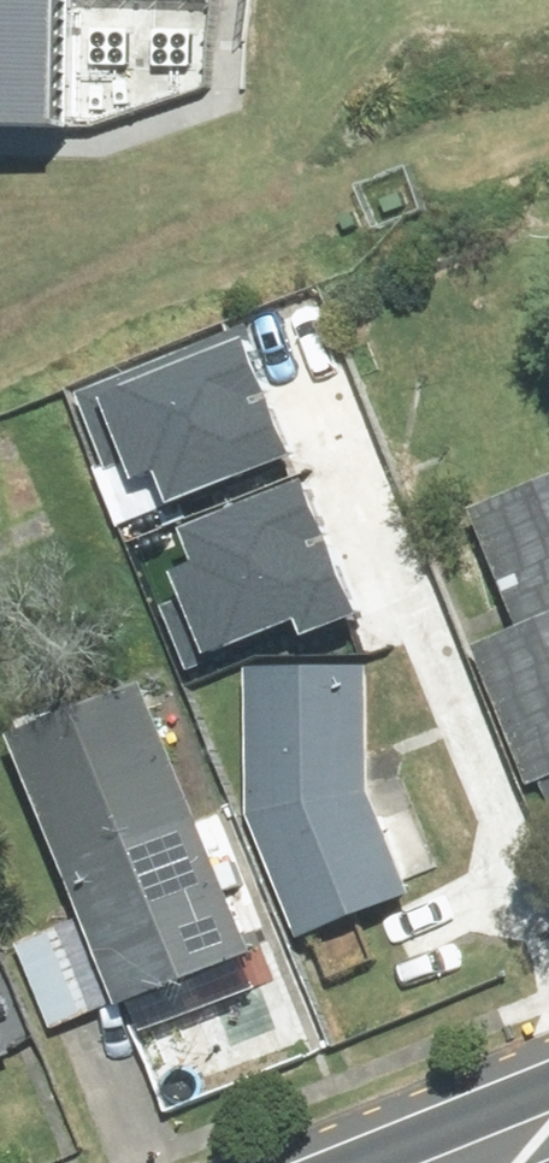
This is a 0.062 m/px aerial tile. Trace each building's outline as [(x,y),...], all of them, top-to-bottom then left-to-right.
[(52,0),(0,0),(0,123),(49,124),(52,0)] [(85,391),(112,462),(146,449),(154,471),(172,464),(185,499),(306,453),(257,326),(85,391)] [(193,562),(225,642),(312,608),(320,628),(386,601),(333,469),(209,518),(222,550),(193,562)] [(476,513),(521,633),(480,649),(548,833),(548,486),(476,513)] [(377,671),(252,673),(254,825),(306,948),(417,899),(377,797),(377,671)] [(85,919),(20,944),(55,1034),(123,1007),(127,1017),(258,966),(141,672),(7,725),(85,919)] [(18,1061),(0,1016),(0,1068),(18,1061)]
